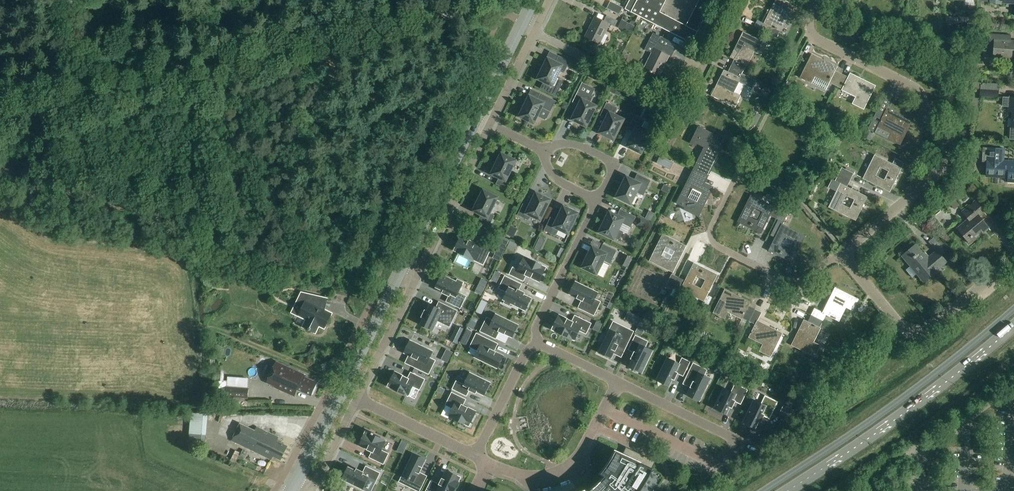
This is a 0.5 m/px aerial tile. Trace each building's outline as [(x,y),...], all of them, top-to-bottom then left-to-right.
[(660,13),(667,0),(630,0),(625,9),(692,44),(714,0),(699,0),(686,26),(660,13)] [(768,26),(765,33),(776,38),(780,32),(781,32),(788,18),(795,22),(800,10),(780,0),(776,0),(764,24),(768,26)] [(856,11),(858,6),(850,2),(850,0),(843,0),(842,3),(856,11)] [(606,9),(619,15),(623,8),(610,2),(606,9)] [(964,33),(973,34),(974,24),(975,6),(969,6),(967,24),(966,24),(965,29),(964,29),(964,33)] [(585,37),(600,44),(610,25),(615,27),(618,21),(607,16),(604,22),(595,17),(585,37)] [(627,24),(627,23),(622,21),(619,26),(632,33),(635,28),(627,24)] [(735,60),(731,66),(743,72),(746,66),(747,66),(754,52),(761,56),(767,44),(743,32),(730,58),(735,60)] [(671,58),(675,51),(659,43),(662,37),(654,33),(651,39),(645,50),(652,53),(644,69),(659,76),(669,57),(671,58)] [(1013,58),(1013,42),(1011,41),(1011,36),(990,34),(989,43),(994,43),(994,57),(1013,58)] [(830,83),(836,86),(842,75),(835,71),(837,67),(812,55),(800,78),(812,84),(815,77),(829,84),(830,83)] [(548,59),(538,79),(552,86),(560,70),(565,73),(570,62),(559,56),(555,63),(548,59)] [(743,72),(731,66),(728,73),(724,71),(711,96),(735,108),(741,96),(734,93),(741,79),(740,78),(743,72)] [(591,70),(588,75),(594,78),(596,73),(591,70)] [(842,75),(836,86),(842,89),(842,91),(856,97),(852,104),(864,110),(876,86),(850,74),(848,78),(842,75)] [(790,95),(795,85),(788,82),(783,91),(790,95)] [(582,83),(573,103),(579,106),(572,120),(586,127),(596,106),(589,103),(592,97),(591,96),(594,90),(582,84),(583,83),(582,83)] [(620,93),(623,87),(615,83),(612,89),(620,93)] [(520,117),(534,124),(541,108),(551,112),(556,101),(540,94),(537,100),(530,97),(520,117)] [(1004,98),(1003,107),(1008,107),(1007,112),(1012,113),(1010,140),(1013,140),(1013,98),(1004,98)] [(607,120),(600,133),(614,140),(623,120),(614,115),(618,108),(607,103),(600,116),(607,120)] [(900,146),(912,122),(886,110),(884,114),(878,110),(872,122),(868,130),(875,133),(878,127),(892,133),(889,140),(900,146)] [(754,128),(760,116),(755,113),(748,126),(754,128)] [(627,147),(641,153),(651,133),(642,129),(645,122),(634,116),(628,130),(634,133),(627,147)] [(704,150),(694,171),(707,178),(720,152),(715,150),(721,139),(699,128),(691,143),(704,150)] [(651,153),(654,145),(648,142),(645,150),(651,153)] [(987,163),(986,177),(1008,178),(1008,183),(1013,183),(1013,162),(1004,161),(1004,150),(983,149),(982,162),(987,163)] [(496,185),(507,190),(514,176),(509,174),(515,161),(502,154),(492,174),(499,178),(496,185)] [(890,193),(902,169),(904,163),(895,159),(893,164),(875,155),(863,179),(890,193)] [(657,164),(670,170),(673,163),(660,157),(657,164)] [(842,168),(838,175),(850,181),(853,174),(842,168)] [(773,170),(767,176),(775,186),(782,180),(773,170)] [(707,178),(694,171),(678,204),(691,210),(690,212),(698,216),(712,188),(704,184),(707,178)] [(617,198),(631,204),(636,193),(643,196),(651,181),(637,174),(634,181),(627,177),(617,198)] [(837,192),(829,208),(856,221),(867,197),(847,187),(850,181),(838,175),(835,181),(832,180),(828,188),(837,192)] [(490,214),(497,198),(484,191),(474,211),(481,215),(478,221),(489,227),(495,216),(490,214)] [(518,216),(528,221),(531,216),(540,220),(550,200),(536,194),(530,207),(523,204),(518,216)] [(751,196),(737,222),(761,234),(770,216),(776,219),(782,208),(775,204),(774,207),(751,196)] [(969,220),(957,229),(968,242),(981,230),(983,233),(989,228),(979,217),(984,212),(975,202),(963,212),(969,220)] [(544,231),(555,237),(558,229),(568,234),(578,214),(564,207),(557,221),(551,218),(544,231)] [(789,211),(782,208),(776,219),(778,220),(783,223),(789,211)] [(600,233),(614,239),(614,238),(619,241),(623,232),(618,230),(621,224),(631,228),(636,217),(620,210),(617,216),(610,213),(600,233)] [(641,218),(639,222),(642,223),(641,227),(646,229),(649,222),(641,218)] [(778,220),(770,236),(775,239),(782,224),(782,225),(783,223),(778,220)] [(806,236),(782,225),(782,224),(775,239),(769,251),(792,263),(806,236)] [(513,238),(518,229),(512,226),(507,235),(513,238)] [(649,261),(673,273),(687,246),(663,234),(649,261)] [(487,257),(493,245),(477,237),(475,243),(461,236),(454,251),(476,261),(480,254),(487,257)] [(503,253),(507,246),(501,244),(498,251),(503,253)] [(610,266),(617,251),(603,245),(600,251),(593,248),(583,268),(596,274),(597,274),(604,277),(610,266)] [(937,251),(927,259),(916,245),(902,257),(924,283),(938,271),(938,270),(947,263),(937,251)] [(620,264),(627,267),(632,258),(625,254),(620,264)] [(539,282),(546,268),(524,257),(518,270),(513,268),(510,274),(524,281),(526,276),(539,282)] [(704,302),(718,275),(694,263),(685,281),(679,278),(673,290),(680,293),(681,290),(704,302)] [(498,280),(501,274),(496,271),(493,278),(498,280)] [(459,293),(463,283),(458,280),(457,282),(443,275),(436,288),(444,291),(443,293),(449,296),(447,302),(461,308),(466,297),(459,293)] [(666,287),(673,290),(679,278),(672,275),(666,287)] [(531,298),(524,295),(525,293),(519,290),(521,285),(505,277),(499,289),(507,292),(503,300),(525,311),(531,298)] [(598,293),(576,282),(570,295),(582,301),(579,308),(594,315),(600,302),(595,299),(598,293)] [(815,309),(811,316),(823,322),(826,316),(839,322),(846,308),(853,312),(859,300),(835,288),(823,313),(815,309)] [(743,318),(747,321),(753,309),(748,307),(750,303),(725,290),(713,314),(725,319),(728,313),(742,320),(743,318)] [(303,327),(316,333),(319,326),(324,329),(331,314),(320,309),(323,299),(302,294),(297,305),(303,308),(299,316),(307,320),(303,327)] [(704,302),(703,305),(708,307),(713,298),(708,295),(704,302)] [(485,310),(488,303),(483,300),(479,307),(485,310)] [(450,327),(457,311),(439,303),(437,308),(430,305),(427,311),(425,310),(422,317),(424,318),(421,325),(433,331),(438,321),(450,327)] [(753,309),(747,321),(755,325),(749,338),(763,345),(759,352),(771,358),(783,334),(758,321),(762,313),(753,309)] [(635,325),(639,318),(628,312),(625,320),(635,325)] [(481,332),(496,339),(500,332),(512,338),(518,325),(496,315),(493,321),(487,318),(481,332)] [(586,334),(591,324),(575,316),(573,322),(560,315),(553,330),(575,340),(579,331),(586,334)] [(823,322),(811,316),(808,322),(804,320),(791,346),(815,358),(821,346),(814,343),(821,329),(820,328),(823,322)] [(472,318),(468,327),(473,330),(478,321),(472,318)] [(599,332),(602,325),(597,322),(594,330),(599,332)] [(625,349),(633,332),(620,326),(616,334),(610,330),(599,352),(612,359),(618,346),(625,349)] [(497,368),(503,356),(490,349),(493,342),(477,334),(470,347),(478,351),(475,358),(497,368)] [(642,373),(653,351),(645,348),(648,342),(636,336),(629,350),(635,353),(631,359),(633,360),(630,367),(642,373)] [(433,352),(411,341),(405,353),(417,360),(414,367),(429,374),(435,361),(430,358),(433,352)] [(675,380),(678,373),(683,376),(690,362),(683,359),(680,364),(667,358),(657,380),(669,387),(673,379),(675,380)] [(317,383),(305,378),(306,376),(276,363),(267,383),(278,388),(277,389),(294,397),(297,390),(311,396),(312,395),(314,394),(315,391),(315,389),(317,383)] [(707,370),(694,364),(686,379),(693,383),(687,395),(700,401),(711,379),(704,376),(707,370)] [(228,387),(248,388),(249,378),(228,377),(228,381),(224,381),(225,371),(216,370),(215,381),(217,381),(216,392),(219,392),(219,396),(221,396),(221,403),(227,403),(227,402),(233,403),(233,401),(245,402),(246,399),(227,397),(228,387)] [(420,390),(425,380),(411,373),(408,379),(395,372),(388,387),(408,396),(413,386),(420,390)] [(457,382),(453,389),(467,396),(469,390),(476,394),(477,392),(484,395),(490,383),(471,373),(464,386),(457,382)] [(732,408),(735,401),(741,404),(747,390),(736,385),(732,392),(724,389),(714,408),(727,415),(730,407),(732,408)] [(246,399),(249,399),(249,388),(248,388),(228,387),(227,397),(246,399)] [(469,426),(476,412),(463,405),(466,400),(452,393),(446,405),(453,409),(449,417),(469,426)] [(761,422),(764,416),(769,419),(777,402),(765,397),(762,404),(754,401),(743,423),(756,429),(759,421),(761,422)] [(786,417),(795,411),(784,406),(780,414),(786,417)] [(191,414),(188,446),(205,447),(208,413),(191,414)] [(240,424),(232,441),(271,460),(273,456),(281,460),(287,446),(271,438),(273,435),(257,427),(255,431),(240,424)] [(382,451),(386,441),(374,435),(374,434),(372,433),(372,434),(366,431),(359,446),(373,452),(370,458),(384,464),(389,454),(382,451)] [(643,488),(646,483),(650,477),(654,469),(653,469),(656,461),(643,455),(640,463),(616,451),(613,457),(609,463),(606,468),(601,474),(605,477),(597,485),(589,490),(641,490),(643,488)] [(427,477),(420,473),(426,460),(413,454),(400,482),(418,490),(420,490),(427,477)] [(356,471),(349,467),(343,480),(363,490),(369,477),(376,481),(380,474),(366,467),(364,472),(357,469),(356,471)] [(461,478),(447,471),(439,485),(432,481),(427,490),(454,490),(461,478)]
